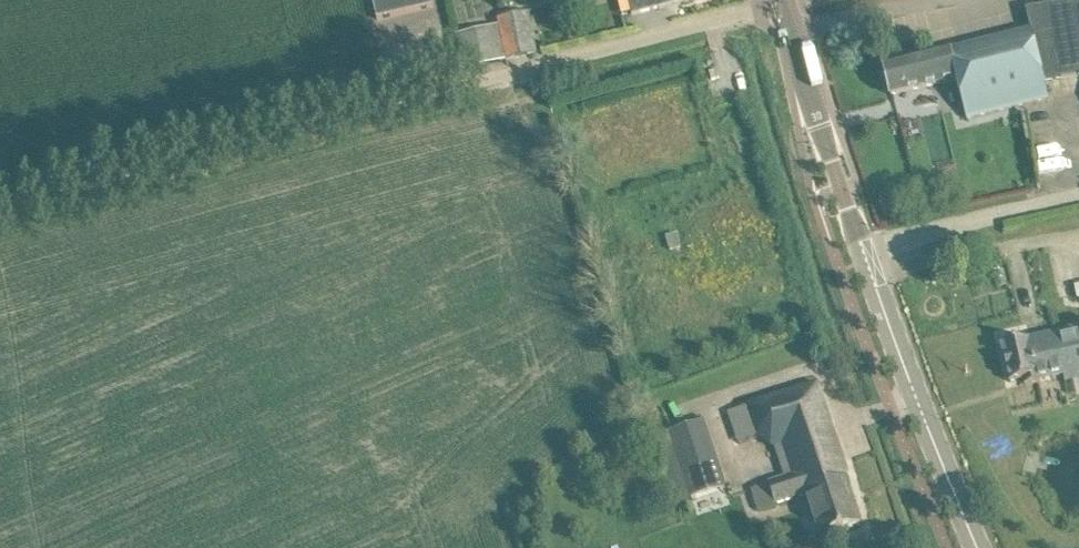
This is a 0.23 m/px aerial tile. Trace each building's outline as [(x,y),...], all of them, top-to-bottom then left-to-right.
[(432,0),(373,0),(377,19),(433,6),(432,0)] [(494,11),(489,12),(486,0),(450,0),(466,69),(506,60),(505,58),(496,19),(494,11)] [(632,15),(688,0),(628,0),(632,15)] [(1027,9),(1032,31),(884,67),(891,95),(957,79),(967,119),(1049,99),(1044,80),(1078,74),(1078,0),(1027,9)] [(536,50),(526,12),(496,19),(505,58),(536,50)] [(679,237),(667,240),(670,254),(682,251),(679,237)] [(1047,306),(1053,334),(1001,345),(1010,382),(1023,379),(1024,385),(1063,376),(1064,381),(1078,377),(1078,299),(1047,306)] [(667,364),(656,368),(661,382),(672,378),(667,364)] [(849,477),(818,384),(797,391),(750,405),(761,438),(770,435),(775,450),(777,449),(786,476),(751,488),(758,510),(806,494),(821,537),(861,523),(846,478),(849,477)] [(725,488),(703,421),(669,432),(691,499),(725,488)]
